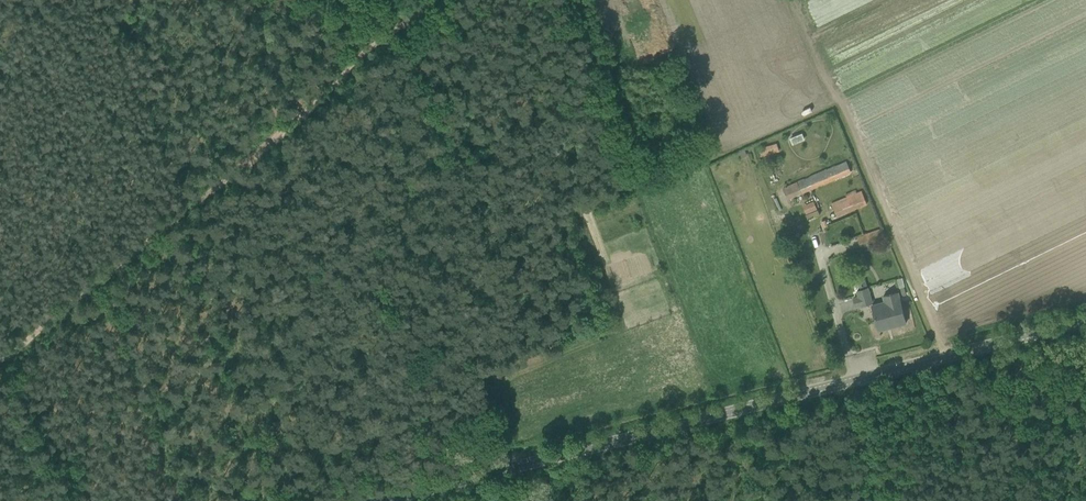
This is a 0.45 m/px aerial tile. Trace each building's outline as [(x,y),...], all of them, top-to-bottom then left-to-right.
[(793,145),(798,143),(805,140),(803,133),(796,136),(790,139),(793,145)] [(760,155),(779,153),(778,145),(759,147),(760,155)] [(745,150),(738,153),(740,159),(748,155),(745,150)] [(851,172),(846,161),(804,179),(804,177),(799,179),(799,181),(783,188),(788,199),(851,172)] [(832,205),(837,217),(867,205),(862,193),(832,205)] [(803,204),(806,213),(817,208),(814,200),(803,204)] [(818,210),(806,214),(808,219),(820,215),(818,210)] [(883,228),(857,237),(861,248),(886,239),(883,228)] [(873,303),(869,288),(858,291),(859,296),(853,298),(856,308),(873,303)] [(872,305),(878,331),(907,323),(901,301),(898,292),(884,295),(886,302),(872,305)]
